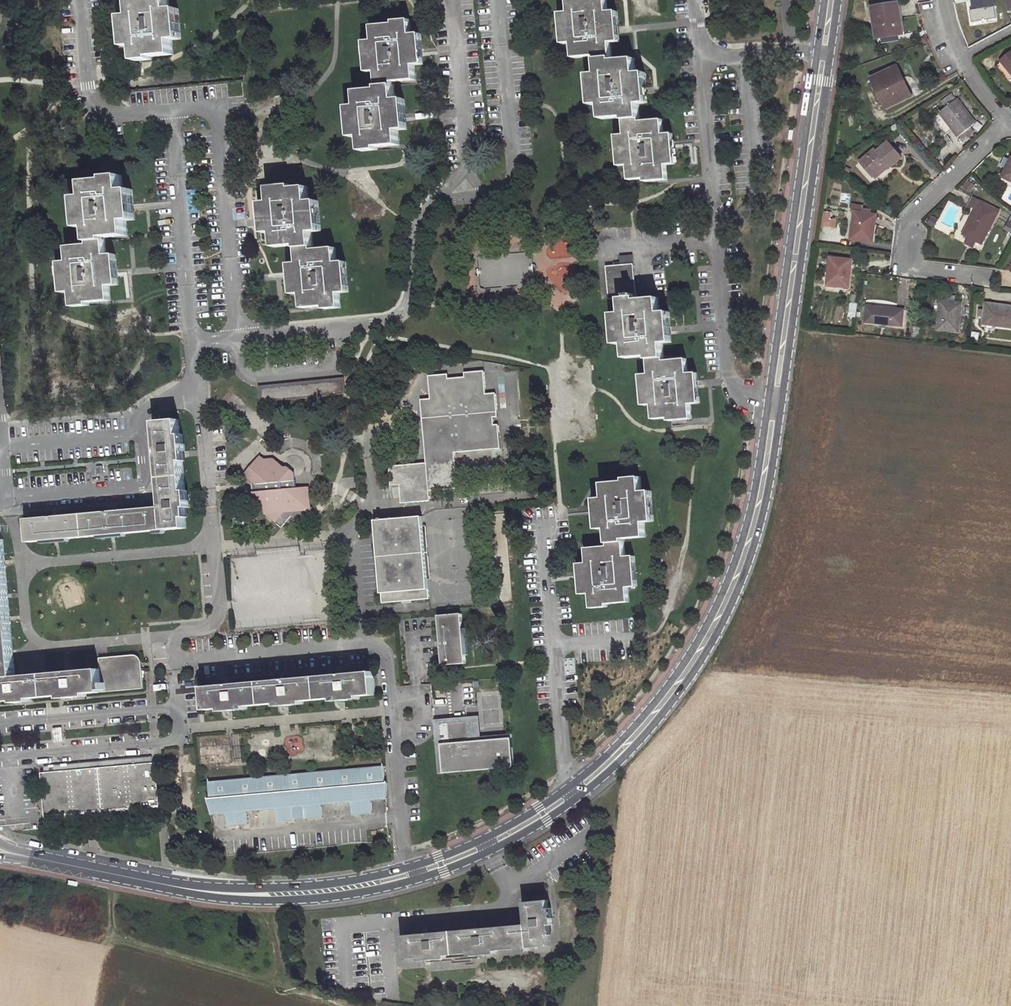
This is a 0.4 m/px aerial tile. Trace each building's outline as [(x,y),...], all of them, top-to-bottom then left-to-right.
[(171,0),(147,0),(132,1),(133,16),(128,16),(130,47),(135,47),(136,62),(152,61),(152,57),(176,56),(175,40),(177,40),(175,10),(171,10),(171,0)] [(666,134),(663,134),(661,119),(639,121),(637,104),(642,103),(638,73),(635,74),(633,58),(610,61),(608,43),(613,42),(611,12),(607,13),(606,0),(570,0),(571,13),(567,13),(570,43),(572,43),(574,58),(596,56),(598,73),(594,73),(597,103),(600,103),(601,118),(623,116),(625,134),(622,134),(625,164),(627,163),(629,182),(643,181),(642,178),(667,175),(665,164),(669,164),(666,134)] [(977,19),(992,17),(990,7),(995,7),(994,0),(974,0),(977,19)] [(898,3),(873,8),(880,43),(906,39),(903,17),(900,18),(898,3)] [(617,12),(611,12),(613,42),(619,42),(617,12)] [(570,43),(567,13),(561,14),(564,44),(570,43)] [(417,66),(414,35),(410,36),(409,25),(395,26),(395,22),(371,25),(373,43),(370,44),(373,73),(376,73),(378,90),(357,93),(358,108),(354,108),(357,137),(360,137),(362,153),(375,152),(375,148),(400,145),(399,130),(402,130),(399,100),(395,100),(393,83),(415,80),(413,66),(417,66)] [(414,35),(417,66),(423,65),(419,35),(414,35)] [(373,73),(370,44),(365,44),(368,74),(373,73)] [(910,99),(897,69),(871,80),(883,109),(910,99)] [(588,74),(591,104),(597,103),(594,73),(588,74)] [(644,73),(638,73),(642,103),(648,103),(644,73)] [(948,108),(956,98),(950,93),(942,103),(948,108)] [(404,99),(399,100),(402,130),(407,129),(404,99)] [(958,101),(934,119),(948,137),(955,132),(958,137),(975,124),(958,101)] [(357,137),(354,108),(348,109),(351,138),(357,137)] [(671,133),(666,134),(669,164),(675,163),(671,133)] [(617,134),(620,164),(625,164),(622,134),(617,134)] [(875,155),(859,166),(868,177),(884,165),(885,168),(898,159),(885,144),(873,153),(875,155)] [(1010,160),(1001,180),(1010,184),(1010,160)] [(870,179),(885,168),(884,165),(868,177),(870,179)] [(126,191),(125,176),(109,177),(109,180),(85,181),(86,196),(83,197),(84,228),(87,228),(89,245),(67,246),(67,261),(64,261),(66,291),(69,291),(70,306),(87,305),(87,302),(110,301),(110,286),(114,286),(112,256),(108,256),(107,238),(128,237),(128,222),(131,222),(129,191),(126,191)] [(294,186),(271,188),(272,203),(268,203),(270,234),(273,234),(274,248),(296,246),(298,263),(295,264),(297,295),(300,295),(301,308),(323,306),(324,310),(339,308),(338,294),(341,293),(339,262),(336,262),(335,249),(313,250),(312,233),(316,233),(313,202),(310,202),(309,189),(294,190),(294,186)] [(319,202),(313,202),(316,233),(322,233),(319,202)] [(270,234),(268,203),(262,203),(264,235),(270,234)] [(997,213),(979,203),(963,234),(981,243),(997,213)] [(876,215),(853,213),(849,240),(872,243),(876,215)] [(483,287),(535,284),(533,252),(481,255),(483,287)] [(695,402),(692,372),(689,372),(687,358),(664,360),(662,342),(665,341),(663,311),(659,311),(658,297),(636,299),(631,256),(618,256),(619,261),(613,261),(613,265),(604,266),(607,299),(619,298),(620,311),(617,312),(619,342),(623,342),(624,356),(626,357),(647,355),(648,372),(645,373),(648,403),(651,403),(653,418),(669,416),(670,420),(693,418),(692,402),(695,402)] [(850,262),(828,259),(825,287),(846,290),(850,262)] [(297,295),(295,264),(289,264),(291,295),(297,295)] [(963,304),(942,301),(938,329),(959,331),(963,304)] [(985,302),(981,325),(1010,329),(1010,305),(985,302)] [(906,313),(868,308),(866,325),(904,330),(906,313)] [(426,461),(391,464),(393,485),(401,484),(403,502),(431,500),(431,491),(458,488),(455,452),(499,448),(497,425),(491,426),(491,417),(496,417),(493,393),(484,393),(482,372),(463,373),(464,377),(446,379),(446,375),(428,377),(429,399),(421,400),(426,461)] [(648,403),(645,373),(639,373),(642,404),(648,403)] [(344,377),(258,386),(259,402),(345,394),(344,377)] [(165,506),(27,519),(29,542),(188,527),(187,516),(190,516),(190,506),(192,506),(191,489),(187,489),(184,459),(187,459),(186,439),(185,432),(181,432),(180,417),(157,419),(165,506)] [(264,491),(297,488),(297,474),(275,459),(262,459),(248,476),(254,482),(254,491),(264,491)] [(642,487),(641,472),(624,473),(624,477),(602,479),(603,494),(600,494),(602,526),(606,525),(608,543),(587,544),(589,560),(585,560),(587,590),(592,590),(593,607),(610,605),(610,600),(632,598),(631,583),(635,583),(632,551),(628,552),(627,535),(647,534),(645,518),(648,517),(646,487),(642,487)] [(297,488),(264,491),(266,512),(312,508),(310,487),(297,488)] [(421,515),(375,520),(382,603),(428,599),(421,515)] [(4,539),(0,539),(0,699),(16,697),(16,703),(23,702),(23,699),(80,693),(80,697),(87,696),(86,693),(139,689),(138,667),(137,664),(136,661),(134,659),(131,657),(128,657),(96,661),(97,671),(16,678),(4,539)] [(461,614),(439,616),(443,664),(465,662),(461,614)] [(375,672),(204,687),(206,710),(233,707),(233,711),(240,710),(240,707),(289,703),(289,706),(296,705),(296,702),(345,698),(345,701),(352,700),(352,697),(377,695),(375,672)] [(438,772),(443,772),(441,742),(481,738),(478,714),(433,718),(438,772)] [(61,728),(55,728),(56,741),(63,741),(61,728)] [(481,738),(441,742),(443,772),(513,766),(510,736),(481,738)] [(118,807),(161,803),(157,765),(156,756),(43,767),(44,777),(47,814),(118,807)] [(297,806),(306,805),(307,817),(310,816),(310,818),(325,817),(324,803),(354,800),(355,813),(375,811),(374,799),(386,798),(391,797),(390,791),(389,781),(387,766),(385,766),(209,784),(211,801),(212,811),(212,815),(229,813),(230,825),(251,823),(249,810),(278,807),(280,819),(297,818),(297,816),(298,816),(297,806)] [(549,921),(547,902),(524,904),(526,926),(403,938),(405,961),(430,959),(430,963),(437,962),(437,958),(478,955),(478,959),(486,958),(486,954),(549,948),(547,928),(552,927),(552,921),(549,921)]
